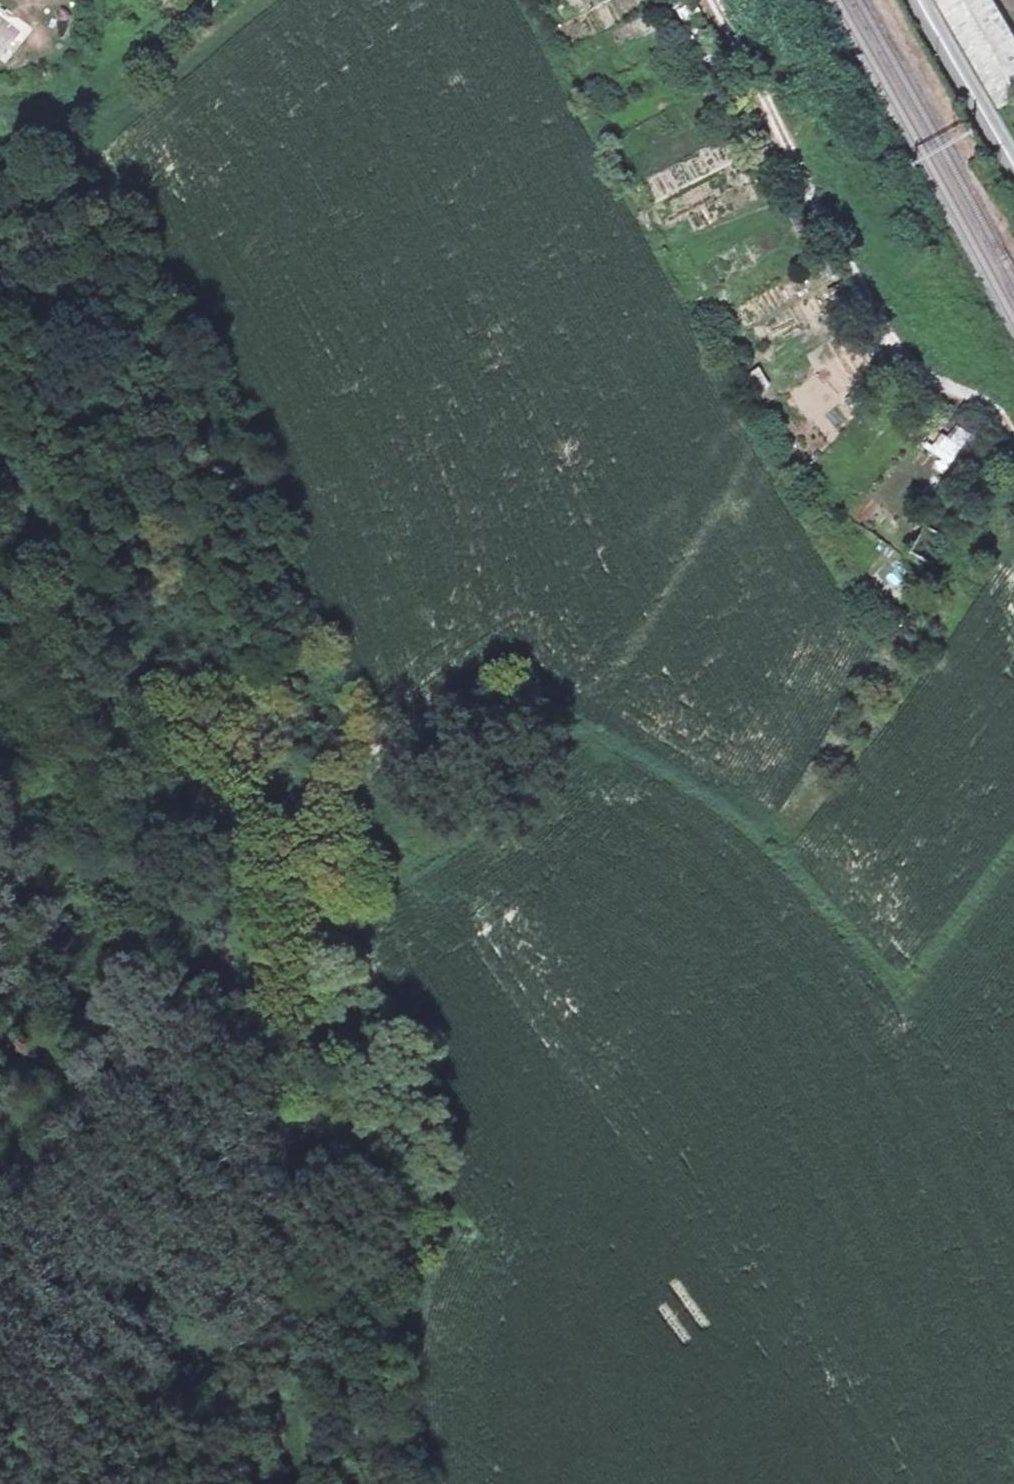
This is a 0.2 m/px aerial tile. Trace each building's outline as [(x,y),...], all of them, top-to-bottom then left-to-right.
[(1005,113),(1013,107),(1013,41),(992,0),(940,0),(1005,113)] [(973,317),(979,330),(991,323),(984,310),(973,317)] [(931,508),(921,527),(944,541),(954,521),(931,508)] [(944,541),(921,527),(905,558),(928,571),(944,541)]
